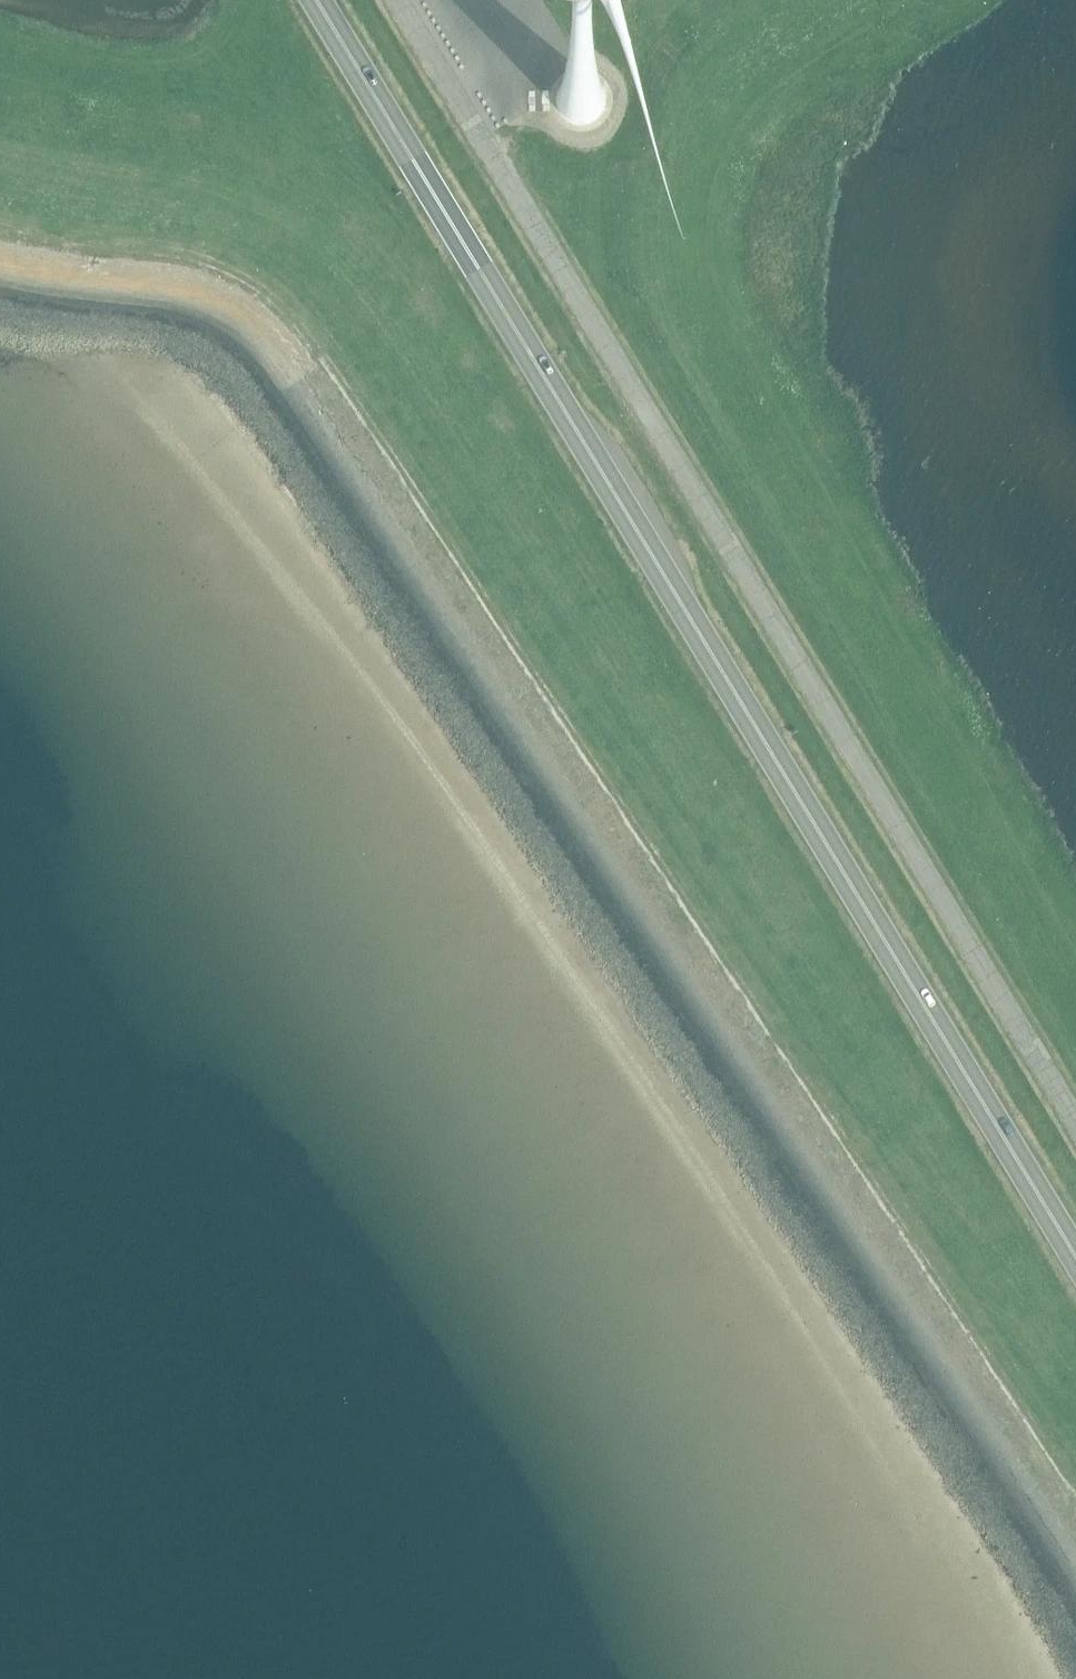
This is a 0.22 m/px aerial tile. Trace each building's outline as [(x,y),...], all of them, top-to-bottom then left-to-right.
[(557,95),(557,100),(557,105),(559,109),(561,114),(564,117),(567,120),(572,122),(576,124),(581,124),(586,124),(590,122),(594,120),(598,117),(601,114),(603,109),(604,105),(605,100),(604,95),(603,91),(601,87),(598,83),(594,80),(590,78),(586,77),(581,76),(576,77),(572,78),(567,80),(564,83),(561,87),(559,91),(557,95)]
